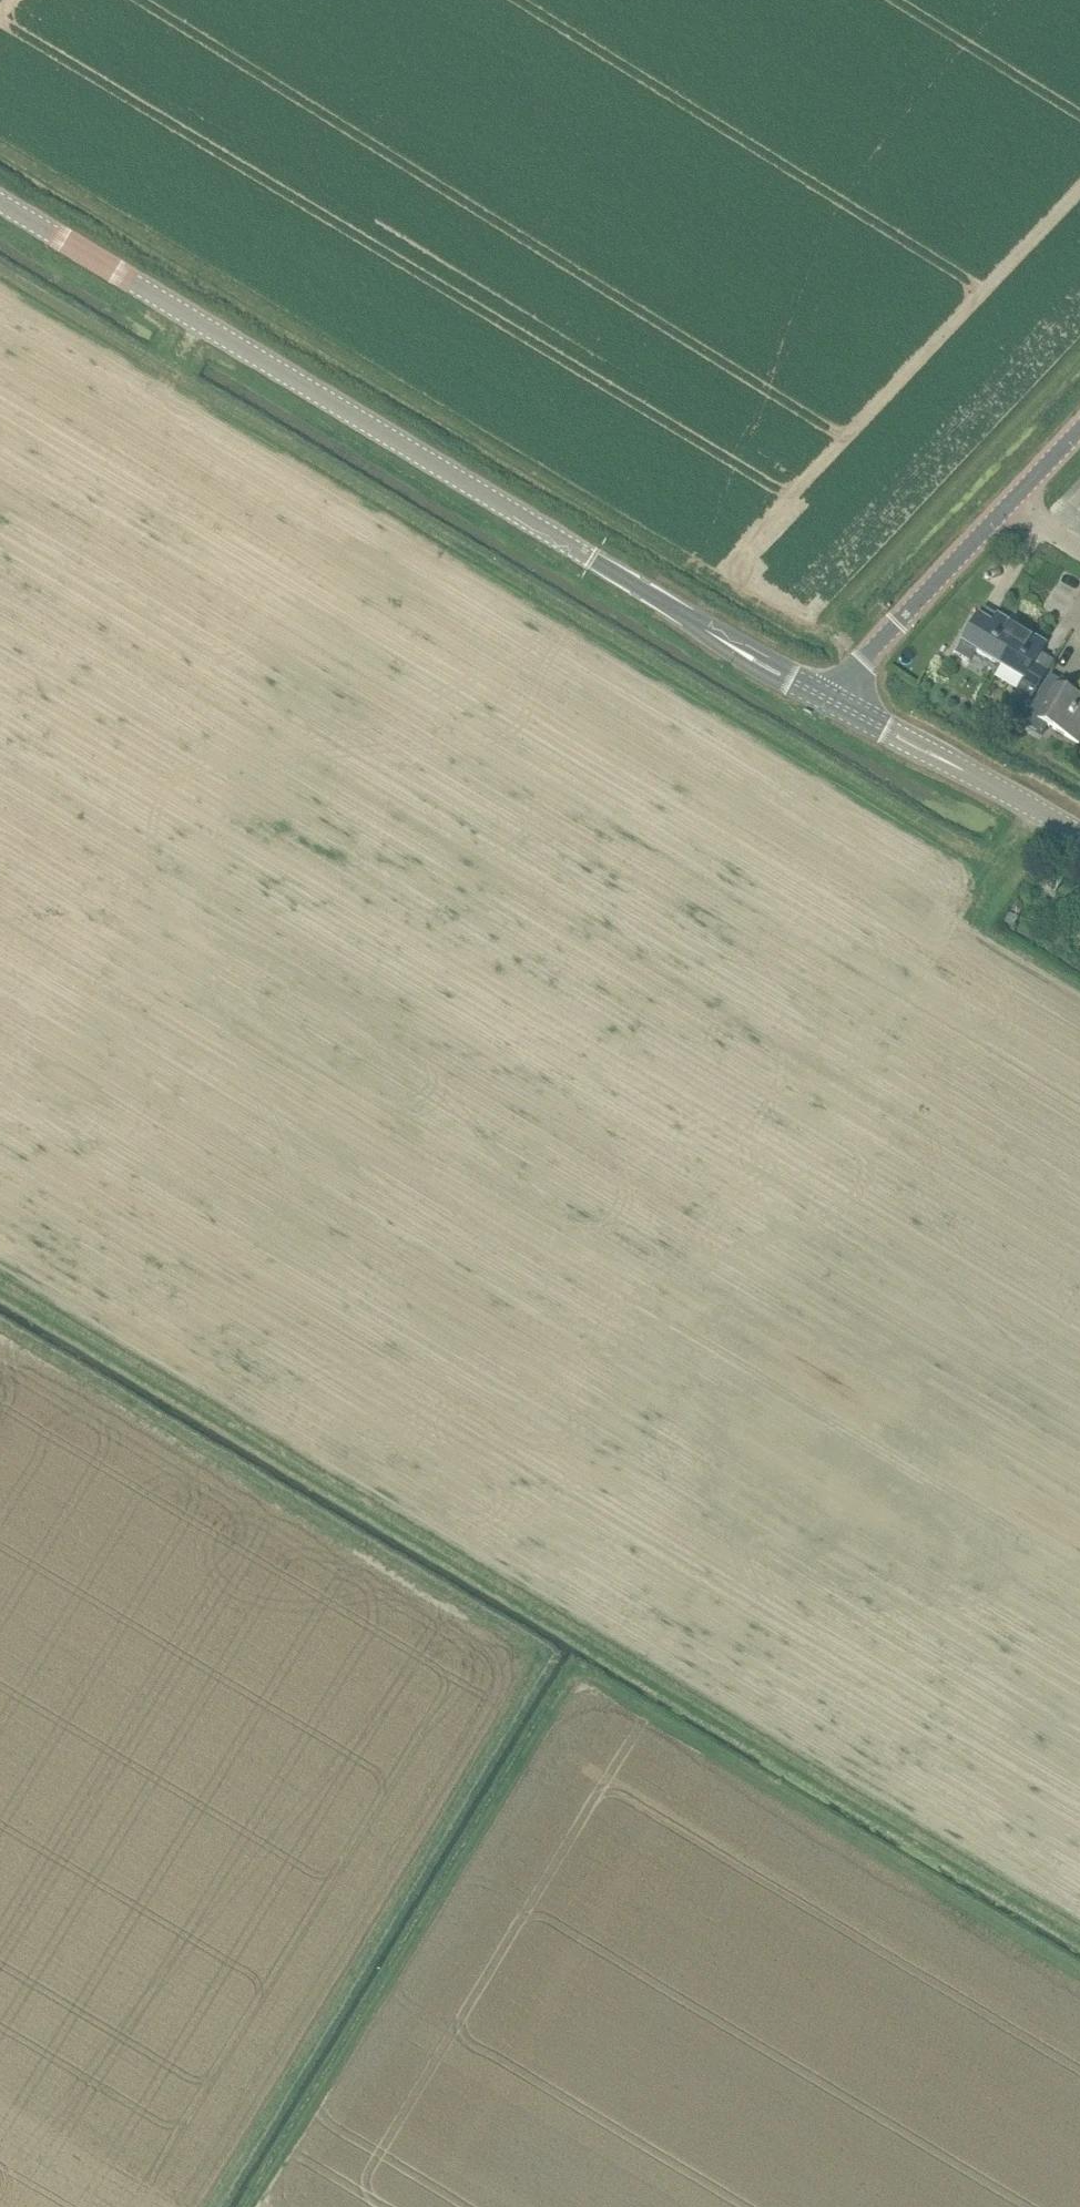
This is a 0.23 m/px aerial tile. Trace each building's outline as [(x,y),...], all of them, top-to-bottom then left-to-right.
[(999,666),(1021,629),(997,614),(985,634),(971,626),(955,654),(969,662),(976,652),(999,666)] [(1026,709),(1054,662),(1041,654),(1047,644),(1021,629),(999,666),(1023,680),(1014,695),(1017,703),(1026,709)] [(1021,720),(1040,731),(1045,723),(1079,743),(1079,741),(1079,698),(1069,691),(1074,684),(1062,677),(1060,679),(1050,673),(1021,720)]
